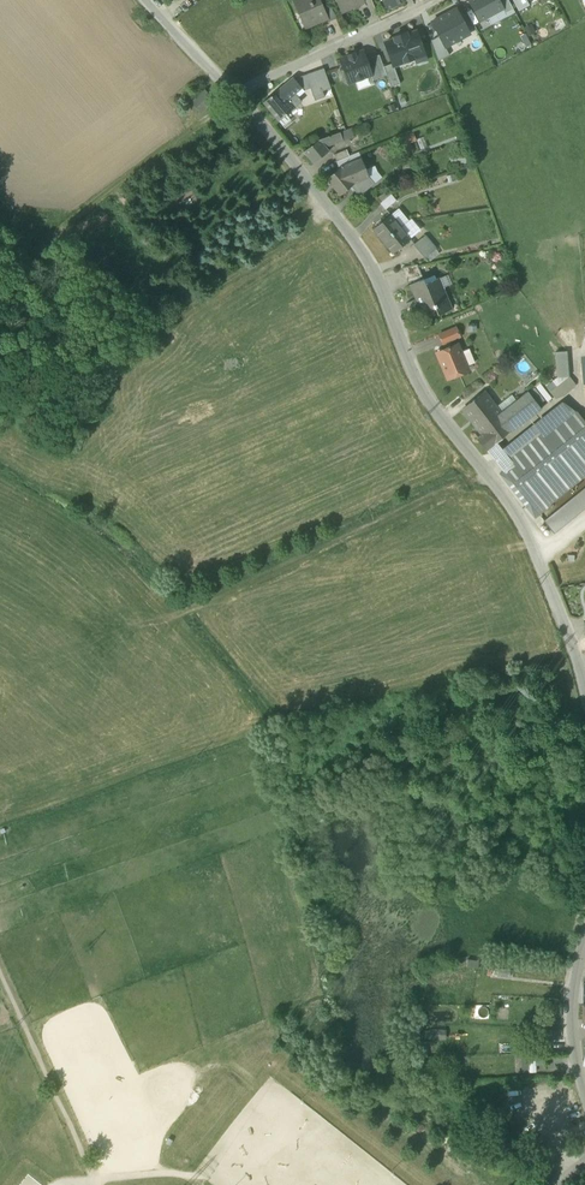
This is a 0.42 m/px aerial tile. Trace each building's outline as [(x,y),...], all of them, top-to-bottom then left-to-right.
[(187,13),(198,24),(213,9),(203,0),(187,13)] [(297,14),(303,11),(302,9),(320,1),(319,0),(292,0),(291,0),(297,14)] [(340,11),(363,1),(363,0),(335,0),(340,11)] [(386,9),(404,1),(403,0),(382,0),(386,9)] [(468,1),(479,21),(502,9),(503,8),(499,0),(470,0),(468,1)] [(503,8),(502,9),(505,13),(513,8),(508,0),(499,0),(503,8)] [(302,9),(303,11),(310,26),(327,18),(322,6),(320,1),(302,9)] [(327,18),(327,19),(335,16),(329,3),(322,6),(327,18)] [(456,9),(432,22),(439,36),(445,47),(469,34),(469,33),(463,23),(456,9)] [(303,29),(310,26),(303,11),(297,14),(303,29)] [(469,19),(463,23),(469,33),(475,30),(469,19)] [(226,42),(234,50),(248,36),(250,34),(242,26),(226,42)] [(392,64),(393,66),(393,65),(413,58),(424,54),(416,32),(407,35),(406,33),(393,37),(394,40),(385,43),(392,64)] [(445,47),(439,36),(431,41),(438,61),(449,55),(445,47)] [(354,81),(371,75),(366,60),(363,51),(354,54),(354,53),(348,55),(349,56),(340,59),(349,83),(354,81)] [(424,54),(413,58),(416,64),(426,60),(424,54)] [(379,55),(366,60),(371,75),(373,80),(386,75),(383,67),(379,55)] [(392,64),(383,67),(386,75),(391,87),(400,84),(393,65),(393,66),(392,64)] [(323,67),(314,70),(322,90),(330,87),(323,67)] [(324,96),(322,90),(314,70),(305,73),(310,87),(314,99),(324,96)] [(303,89),(310,87),(305,73),(293,77),(302,88),(303,89)] [(374,85),(373,80),(371,75),(354,81),(358,91),(374,85)] [(293,77),(278,89),(294,108),(300,103),(294,95),(302,88),(293,77)] [(278,121),(294,108),(278,89),(262,102),(278,121)] [(189,105),(199,116),(214,103),(212,100),(204,92),(189,105)] [(340,132),(343,141),(353,137),(350,128),(346,130),(340,132)] [(340,132),(319,140),(325,147),(343,141),(340,132)] [(397,140),(399,146),(414,141),(411,134),(397,140)] [(328,151),(325,147),(319,140),(304,152),(313,163),(328,151)] [(333,155),(335,161),(348,157),(345,150),(333,155)] [(359,152),(348,157),(335,161),(338,168),(342,166),(343,167),(361,159),(359,152)] [(361,159),(343,167),(356,182),(355,183),(363,193),(375,183),(369,176),(361,159)] [(340,195),(355,183),(356,182),(343,167),(342,166),(338,168),(326,178),(340,195)] [(380,203),(385,210),(396,201),(391,194),(380,203)] [(398,208),(390,215),(392,217),(400,210),(398,208)] [(400,210),(392,217),(400,227),(408,220),(400,210)] [(383,241),(400,227),(392,217),(390,215),(390,214),(373,228),(383,241)] [(408,220),(400,227),(408,236),(418,229),(410,219),(408,220)] [(410,239),(408,236),(400,227),(383,241),(393,253),(410,239)] [(414,245),(419,251),(430,242),(425,236),(414,245)] [(436,249),(430,242),(419,251),(424,258),(436,249)] [(401,268),(407,283),(422,276),(417,264),(401,268)] [(435,307),(439,314),(452,308),(452,307),(449,308),(438,280),(441,279),(440,278),(426,284),(423,278),(408,285),(409,286),(411,285),(422,311),(420,312),(420,313),(435,307)] [(452,307),(441,279),(438,280),(449,308),(452,307)] [(411,285),(409,286),(420,312),(422,311),(411,285)] [(439,335),(442,344),(444,343),(452,340),(460,337),(456,328),(439,335)] [(444,343),(446,349),(454,345),(452,340),(444,343)] [(456,344),(454,345),(446,349),(437,353),(448,378),(459,374),(457,370),(466,367),(460,353),(456,344)] [(468,349),(460,353),(466,367),(474,363),(468,349)] [(557,377),(569,376),(567,352),(555,353),(557,377)] [(574,383),(569,377),(563,382),(567,388),(574,383)] [(567,388),(563,382),(550,392),(556,400),(576,385),(574,383),(567,388)] [(462,410),(481,435),(493,426),(490,423),(501,413),(497,407),(485,392),(462,410)] [(490,423),(493,426),(502,438),(517,426),(518,427),(529,419),(541,409),(528,392),(516,401),(501,413),(490,423)] [(512,395),(497,407),(501,413),(516,401),(512,395)] [(503,451),(516,466),(546,442),(543,438),(576,412),(562,401),(502,449),(503,451)] [(546,442),(547,441),(564,462),(570,457),(584,476),(584,423),(576,412),(543,438),(546,442)] [(496,442),(502,438),(493,426),(481,435),(477,438),(487,450),(496,442)] [(506,474),(523,495),(564,463),(564,462),(547,441),(546,442),(516,466),(506,474)] [(494,459),(503,451),(502,449),(496,442),(487,450),(494,459)] [(494,459),(506,474),(516,466),(503,451),(494,459)] [(570,457),(564,462),(564,463),(523,495),(539,515),(551,505),(549,504),(584,476),(570,457)] [(543,520),(553,533),(584,507),(584,486),(543,520)] [(530,1053),(530,1070),(537,1069),(538,1054),(530,1053)]
